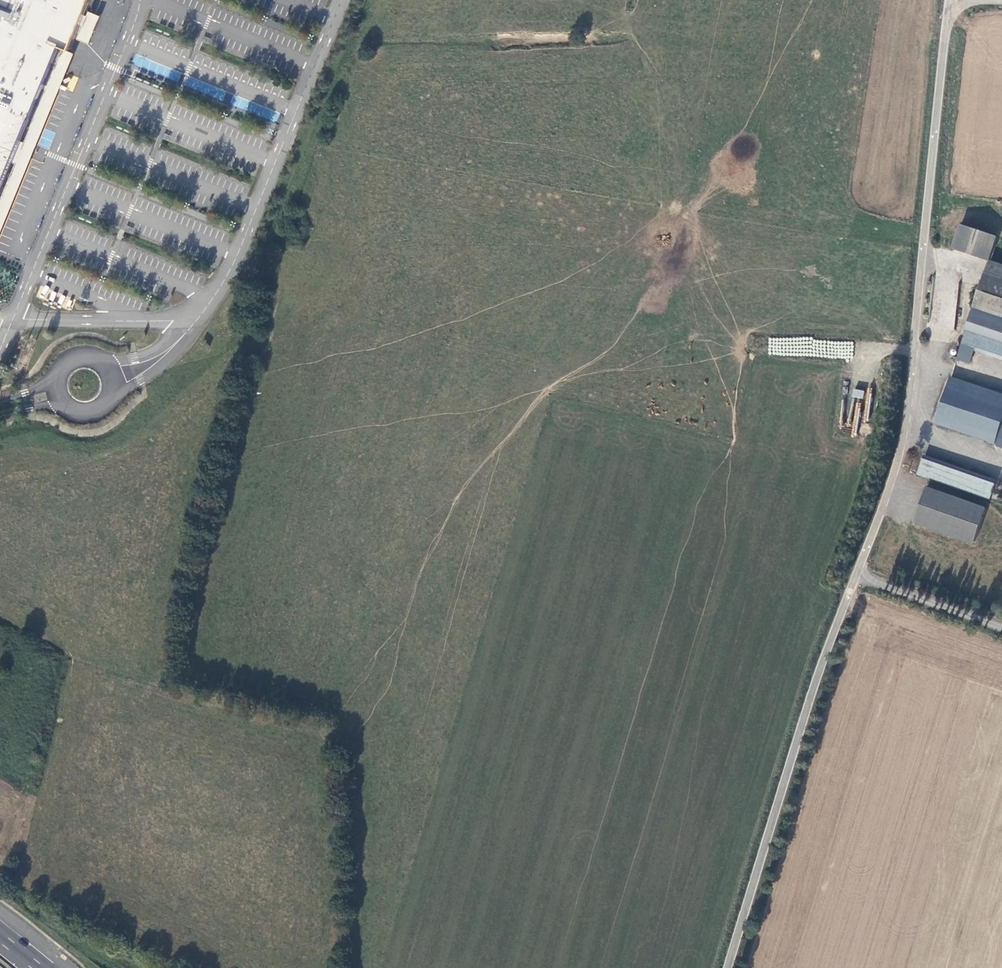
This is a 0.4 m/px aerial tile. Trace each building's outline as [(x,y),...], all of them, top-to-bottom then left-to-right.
[(15,160),(20,150),(24,139),(63,43),(73,47),(82,25),(84,20),(86,15),(92,0),(0,0),(0,198),(15,160)] [(88,16),(86,15),(84,20),(82,25),(85,26),(79,40),(90,45),(101,17),(95,15),(90,13),(88,16)] [(3,229),(76,51),(65,47),(27,140),(24,139),(20,150),(15,160),(18,162),(0,206),(0,228),(3,229)] [(1000,237),(962,223),(954,248),(993,261),(1000,237)] [(993,261),(958,360),(972,365),(977,351),(1001,360),(1001,264),(993,261)] [(1001,432),(1001,393),(952,377),(936,423),(997,445),(1001,432)] [(926,455),(919,475),(992,500),(999,480),(926,455)] [(930,487),(919,523),(978,543),(991,508),(930,487)]
